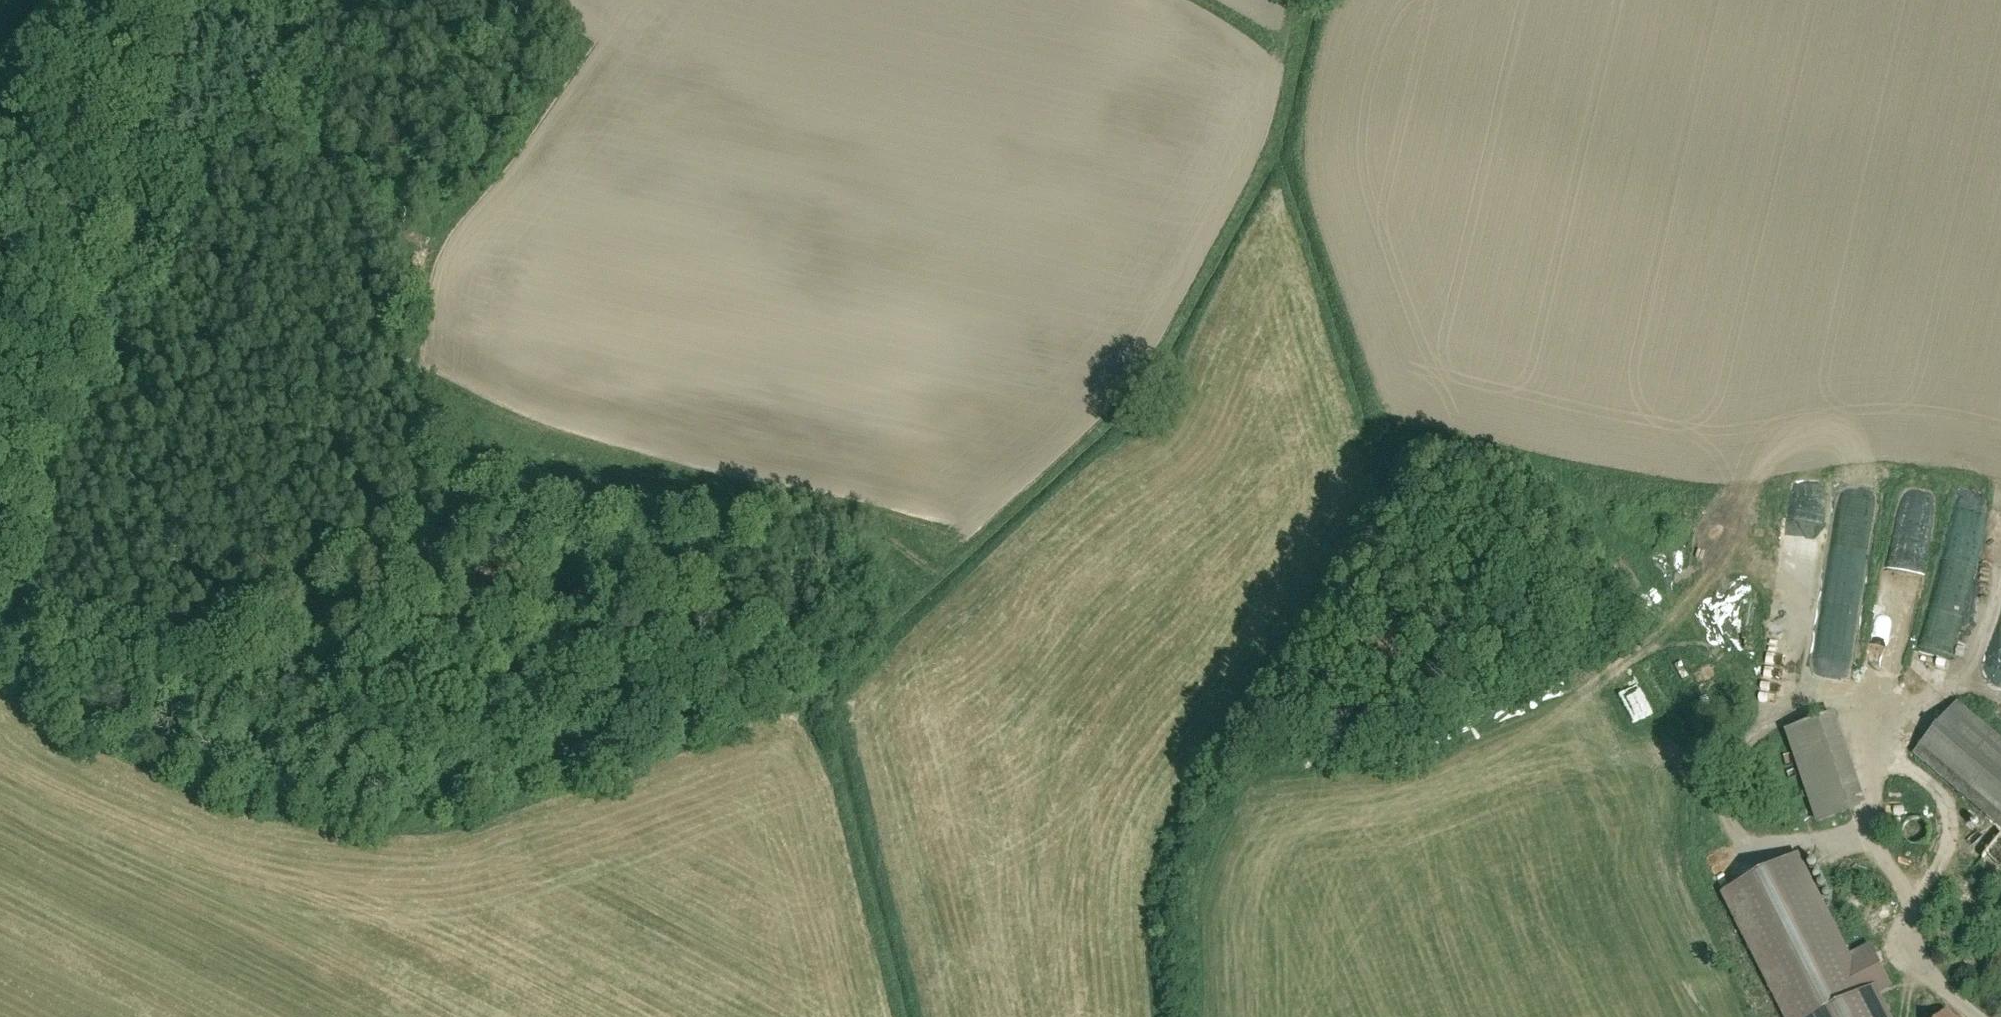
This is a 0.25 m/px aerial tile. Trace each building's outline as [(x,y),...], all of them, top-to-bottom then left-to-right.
[(2000,634),(2000,598),(1978,591),(1968,623),(2000,634)] [(1922,661),(1943,666),(1961,598),(1952,595),(1949,607),(1937,604),(1922,661)] [(1915,757),(2000,826),(2000,739),(1958,704),(1915,757)] [(1780,729),(1810,825),(1862,809),(1832,713),(1780,729)] [(1798,1016),(1886,1016),(1876,996),(1889,990),(1866,945),(1845,956),(1796,860),(1735,891),(1798,1016)] [(1937,1016),(1956,1016),(1945,1008),(1937,1016)]
